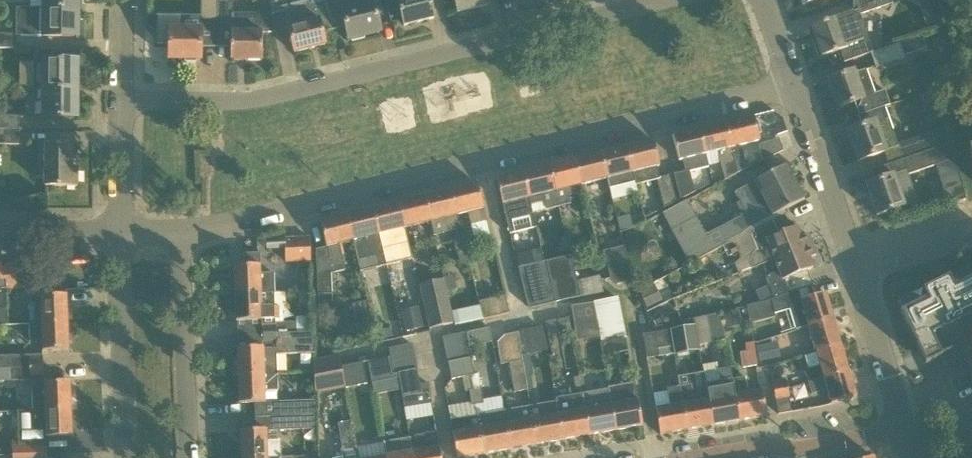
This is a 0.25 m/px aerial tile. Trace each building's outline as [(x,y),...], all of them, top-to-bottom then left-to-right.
[(262,32),(276,33),(272,15),(232,15),(232,0),(217,0),(217,3),(217,20),(231,20),(231,60),(262,60),(262,32)] [(286,0),(269,0),(272,12),(287,9),(286,0)] [(294,53),(325,45),(322,32),(333,29),(326,0),(313,0),(302,3),(303,8),(284,13),(294,53)] [(345,26),(349,39),(380,32),(373,1),(372,0),(326,0),(333,29),(345,26)] [(404,26),(434,18),(430,0),(398,0),(404,26)] [(458,12),(489,5),(487,0),(455,0),(458,12)] [(860,14),(887,4),(886,0),(855,0),(860,14)] [(948,17),(942,0),(920,0),(928,23),(948,17)] [(34,35),(43,35),(77,37),(77,39),(78,39),(79,8),(43,8),(43,7),(34,7),(34,35)] [(844,62),(870,53),(872,52),(867,38),(860,40),(851,13),(811,26),(811,27),(812,27),(822,55),(821,56),(821,57),(840,50),(844,62)] [(186,59),(186,61),(196,61),(196,60),(201,60),(201,29),(169,28),(169,59),(186,59)] [(16,49),(16,34),(0,33),(0,49),(16,49)] [(900,43),(872,52),(870,53),(876,68),(905,58),(900,43)] [(42,89),(78,89),(78,58),(77,58),(77,60),(34,60),(33,89),(42,89)] [(932,70),(935,80),(958,74),(956,64),(932,70)] [(839,107),(854,102),(861,99),(861,100),(857,109),(859,115),(883,107),(883,106),(889,104),(884,90),(874,93),(866,69),(854,73),(853,71),(829,80),(839,107)] [(78,89),(42,89),(42,117),(76,117),(76,120),(78,120),(78,89)] [(862,126),(847,131),(858,161),(898,147),(883,107),(859,116),(862,126)] [(19,130),(19,116),(0,116),(0,130),(19,130)] [(752,116),(725,122),(738,173),(746,168),(741,145),(759,141),(752,116)] [(738,173),(725,122),(699,129),(706,154),(717,151),(725,179),(738,173)] [(926,134),(902,143),(907,158),(951,143),(946,127),(926,134)] [(682,160),(685,171),(689,170),(689,171),(708,166),(705,154),(706,154),(699,129),(673,135),(679,161),(682,160)] [(0,130),(0,144),(19,144),(19,130),(0,130)] [(778,138),(759,144),(758,145),(762,161),(783,150),(778,138)] [(636,184),(656,179),(656,178),(659,178),(657,166),(660,165),(653,140),(626,146),(636,184)] [(876,216),(891,211),(917,202),(908,175),(934,166),(940,164),(955,158),(951,143),(907,158),(888,165),(891,175),(866,184),(876,216)] [(77,168),(71,168),(72,144),(45,144),(44,186),(77,186),(77,168)] [(635,184),(636,184),(626,146),(600,153),(606,178),(609,188),(635,182),(635,184)] [(600,153),(574,159),(581,185),(606,178),(600,153)] [(940,164),(934,166),(948,206),(966,200),(963,190),(955,158),(940,164)] [(581,185),(574,159),(549,165),(559,206),(570,203),(568,195),(582,191),(581,185)] [(523,172),(531,205),(533,213),(559,206),(549,165),(523,172)] [(725,241),(749,229),(804,200),(786,165),(735,192),(740,201),(746,213),(742,216),(705,235),(680,248),(689,264),(726,243),(725,241)] [(689,170),(685,171),(674,174),(680,198),(684,197),(694,192),(689,171),(689,170)] [(537,227),(533,213),(531,205),(523,172),(496,178),(506,219),(509,219),(511,227),(515,226),(521,231),(537,227)] [(656,178),(656,179),(664,208),(672,204),(676,199),(670,175),(659,178),(656,178)] [(477,183),(450,189),(456,215),(468,212),(471,225),(486,222),(477,183)] [(450,189),(424,196),(430,221),(434,235),(457,230),(455,224),(458,223),(456,215),(450,189)] [(424,196),(399,202),(405,228),(430,221),(424,196)] [(378,234),(405,228),(399,202),(372,209),(378,234)] [(372,209),(346,215),(353,241),(378,234),(372,209)] [(775,259),(812,244),(808,234),(800,236),(796,226),(790,229),(784,214),(750,232),(757,249),(752,254),(750,261),(751,269),(775,259)] [(339,244),(353,241),(346,215),(320,221),(327,247),(316,249),(317,294),(331,294),(331,274),(346,270),(339,244)] [(630,215),(618,218),(620,229),(632,226),(630,215)] [(459,238),(466,236),(463,222),(458,223),(455,224),(457,230),(458,236),(459,238)] [(309,236),(297,237),(298,262),(310,261),(309,236)] [(459,238),(458,236),(454,237),(462,270),(470,268),(466,252),(470,251),(466,236),(459,238)] [(298,262),(297,237),(284,237),(285,262),(298,262)] [(816,255),(812,244),(775,259),(779,271),(766,276),(770,286),(755,291),(760,302),(786,295),(813,286),(806,270),(813,268),(809,258),(816,255)] [(362,247),(363,266),(385,265),(384,246),(362,247)] [(603,251),(610,279),(617,284),(632,281),(624,246),(603,251)] [(234,266),(235,294),(274,292),(273,273),(260,273),(260,265),(259,253),(246,253),(243,256),(244,266),(234,266)] [(580,296),(577,280),(571,255),(545,261),(555,303),(573,298),(580,296)] [(555,303),(545,261),(518,268),(527,306),(531,308),(555,303)] [(18,265),(18,289),(31,289),(31,284),(31,264),(18,265)] [(18,265),(6,265),(6,288),(7,288),(7,289),(18,289),(18,265)] [(897,303),(920,350),(956,333),(962,347),(958,348),(971,376),(971,266),(897,303)] [(600,275),(577,280),(580,296),(604,292),(601,280),(600,275)] [(419,284),(429,329),(454,322),(452,313),(444,278),(419,284)] [(638,293),(643,304),(646,312),(661,304),(652,285),(638,293)] [(274,292),(235,294),(236,321),(262,320),(263,334),(297,333),(296,321),(275,322),(274,292)] [(786,295),(760,302),(747,306),(750,323),(775,317),(774,313),(790,308),(796,330),(807,327),(833,318),(825,293),(800,302),(789,305),(786,295)] [(29,323),(29,324),(68,323),(67,295),(40,296),(40,312),(41,323),(29,323)] [(479,307),(482,319),(509,312),(504,295),(478,301),(480,307),(479,307)] [(617,297),(594,302),(597,314),(620,309),(617,297)] [(571,306),(574,326),(598,322),(597,314),(594,302),(571,306)] [(408,331),(427,327),(422,305),(403,310),(408,331)] [(454,322),(454,325),(482,319),(479,307),(452,313),(454,322)] [(598,322),(599,326),(622,322),(620,309),(597,314),(598,322)] [(706,315),(707,319),(712,343),(725,341),(719,312),(706,315)] [(841,345),(833,318),(807,327),(815,352),(841,345)] [(599,327),(601,342),(625,338),(622,322),(599,326),(599,327)] [(69,350),(68,323),(29,324),(29,341),(41,340),(42,351),(69,350)] [(697,341),(695,324),(674,328),(677,345),(697,341)] [(529,330),(534,353),(547,351),(542,327),(529,330)] [(489,328),(466,332),(468,346),(474,345),(491,341),(489,328)] [(675,353),(671,328),(670,329),(642,334),(646,358),(658,356),(675,353)] [(517,332),(522,356),(534,353),(529,330),(517,332)] [(313,332),(297,333),(263,334),(264,348),(237,349),(238,376),(277,375),(276,354),(314,353),(313,332)] [(468,346),(466,332),(444,337),(447,350),(468,346)] [(527,389),(521,356),(522,356),(517,332),(505,335),(497,343),(501,364),(509,362),(514,392),(527,389)] [(760,363),(781,358),(777,340),(756,345),(760,363)] [(411,343),(389,348),(391,357),(392,361),(414,356),(411,343)] [(804,369),(806,375),(808,383),(849,371),(841,345),(815,352),(819,365),(804,369)] [(468,346),(447,350),(449,362),(471,358),(468,346)] [(755,350),(740,352),(743,367),(757,365),(755,350)] [(9,368),(33,367),(43,367),(42,354),(0,356),(0,368),(9,368)] [(339,355),(314,360),(314,394),(346,387),(342,366),(341,366),(339,355)] [(414,356),(392,361),(394,373),(398,372),(416,368),(414,356)] [(391,357),(368,361),(372,381),(398,376),(398,372),(394,373),(392,361),(391,357)] [(452,379),(461,377),(469,376),(474,375),(471,358),(449,362),(452,379)] [(367,383),(362,362),(342,366),(346,387),(367,383)] [(33,367),(9,368),(9,380),(43,379),(43,367),(33,367)] [(416,368),(398,372),(398,376),(404,408),(432,403),(428,382),(419,384),(416,368)] [(712,425),(739,421),(732,379),(730,368),(717,370),(719,381),(705,384),(706,388),(712,425)] [(849,371),(808,383),(811,394),(827,390),(831,404),(856,396),(849,371)] [(484,403),(478,374),(474,375),(469,376),(471,390),(468,391),(471,405),(484,403)] [(277,375),(238,376),(239,403),(266,402),(265,391),(278,391),(277,375)] [(583,375),(574,376),(576,390),(585,388),(583,375)] [(732,379),(739,421),(766,416),(762,390),(747,393),(744,377),(732,379)] [(786,380),(773,382),(774,392),(788,389),(786,380)] [(30,411),(71,409),(70,382),(43,383),(43,384),(32,384),(33,411),(30,411)] [(610,405),(614,430),(642,425),(635,383),(608,387),(609,388),(611,405),(610,405)] [(689,384),(680,386),(686,430),(712,425),(706,388),(690,390),(689,384)] [(660,435),(686,430),(680,386),(667,388),(668,394),(656,396),(658,408),(655,408),(660,435)] [(581,393),(587,435),(614,430),(610,405),(611,405),(609,388),(581,393)] [(788,389),(774,392),(778,414),(792,412),(788,389)] [(556,402),(562,439),(587,435),(581,393),(555,398),(556,402)] [(279,401),(280,416),(315,415),(315,400),(279,401)] [(529,406),(536,444),(562,439),(556,402),(529,406)] [(536,444),(529,406),(503,411),(510,449),(536,444)] [(72,437),(71,409),(30,411),(31,430),(45,429),(45,438),(72,437)] [(503,411),(476,416),(483,454),(510,449),(503,411)] [(315,415),(280,416),(280,430),(316,428),(315,415)] [(451,420),(453,433),(457,457),(458,457),(483,454),(476,416),(451,420)] [(352,421),(337,423),(343,457),(359,457),(352,421)] [(241,457),(251,457),(281,457),(281,442),(267,442),(267,431),(240,431),(241,457)] [(409,437),(413,457),(440,457),(438,447),(435,432),(409,437)] [(385,457),(386,457),(413,457),(409,437),(382,442),(385,457)] [(46,440),(12,441),(12,455),(32,454),(46,454),(46,440)]
